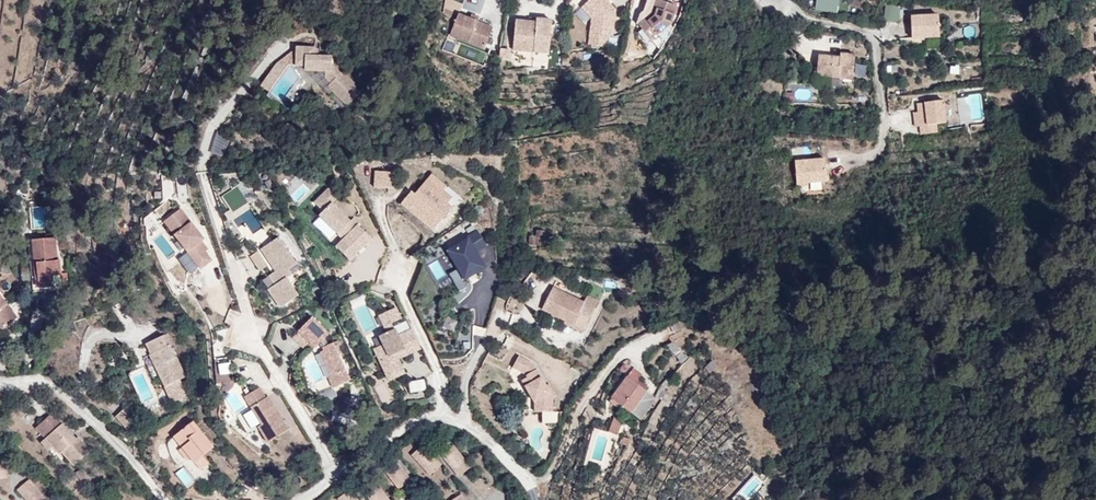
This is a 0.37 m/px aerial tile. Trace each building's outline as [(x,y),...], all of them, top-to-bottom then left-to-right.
[(616,10),(606,0),(589,0),(582,7),(592,18),(589,44),(607,46),(608,35),(613,36),(616,10)] [(671,23),(677,6),(659,0),(656,9),(653,8),(651,13),(646,18),(648,21),(641,28),(651,40),(671,23)] [(816,8),(836,10),(837,0),(817,0),(816,8)] [(883,21),(898,22),(900,8),(885,6),(883,21)] [(458,14),(450,34),(484,48),(491,33),(475,27),(477,21),(458,14)] [(911,16),(912,38),(939,37),(938,15),(911,16)] [(641,28),(648,21),(646,18),(638,24),(641,28)] [(550,44),(552,20),(536,19),(536,22),(515,20),(513,49),(541,51),(541,43),(550,44)] [(491,33),(493,28),(477,21),(475,27),(491,33)] [(549,52),(550,44),(541,43),(541,51),(549,52)] [(297,48),(277,64),(288,65),(297,65),(297,48)] [(329,86),(348,106),(360,94),(354,88),(356,87),(343,73),(341,75),(332,65),(332,57),(317,57),(317,50),(314,50),(314,49),(297,48),(297,65),(305,65),(305,70),(327,70),(326,78),(331,83),(329,86)] [(510,49),(502,48),(501,58),(509,59),(510,49)] [(852,79),(854,55),(840,54),(840,57),(818,55),(816,75),(852,79)] [(277,64),(261,87),(269,92),(288,65),(277,64)] [(983,93),(959,94),(961,123),(985,122),(983,93)] [(946,123),(943,100),(917,104),(918,112),(920,126),(921,134),(937,132),(936,124),(946,123)] [(28,163),(29,154),(22,153),(21,162),(28,163)] [(826,181),(825,159),(795,161),(797,186),(808,185),(808,183),(826,181)] [(391,188),(393,172),(375,171),(374,187),(391,188)] [(447,204),(452,199),(443,191),(446,187),(432,175),(418,192),(420,194),(417,197),(415,195),(411,191),(401,204),(415,216),(419,212),(431,223),(438,215),(442,219),(451,208),(447,204)] [(328,189),(314,203),(323,211),(319,215),(344,238),(357,251),(371,237),(352,219),(350,221),(332,203),(337,197),(328,189)] [(207,249),(201,240),(204,238),(181,208),(164,221),(200,268),(211,260),(205,251),(207,249)] [(432,231),(442,219),(438,215),(431,223),(419,212),(415,216),(432,231)] [(466,285),(460,276),(483,263),(475,250),(486,244),(477,228),(447,246),(458,266),(449,272),(459,289),(466,285)] [(529,245),(543,245),(544,231),(537,231),(537,237),(530,236),(529,245)] [(279,236),(261,248),(277,270),(270,275),(276,284),(268,289),(281,307),(299,295),(291,284),(296,281),(288,269),(297,263),(279,236)] [(57,260),(55,237),(32,239),(36,287),(54,285),(53,274),(62,274),(62,273),(60,259),(57,260)] [(357,251),(344,238),(336,247),(349,260),(357,251)] [(260,270),(268,265),(258,250),(250,255),(260,270)] [(583,331),(594,309),(583,303),(583,301),(553,287),(552,286),(542,308),(566,320),(565,323),(583,331)] [(18,317),(0,294),(0,331),(18,317)] [(594,309),(598,300),(587,294),(583,301),(583,303),(594,309)] [(391,322),(402,317),(397,306),(378,315),(386,332),(380,335),(385,345),(375,349),(389,380),(404,373),(397,358),(395,353),(404,349),(406,354),(419,348),(411,330),(398,336),(391,322)] [(368,310),(359,314),(368,333),(377,328),(368,310)] [(329,377),(334,387),(351,379),(340,355),(334,342),(328,344),(325,338),(330,333),(312,316),(299,330),(310,341),(316,347),(321,342),(325,350),(321,352),(332,376),(329,377)] [(310,341),(299,330),(293,336),(304,347),(310,341)] [(185,376),(170,344),(173,343),(168,332),(149,342),(160,364),(156,366),(165,386),(179,379),(185,376)] [(664,342),(679,359),(685,354),(669,338),(664,342)] [(339,339),(334,342),(340,355),(345,353),(339,339)] [(160,364),(149,342),(146,343),(151,353),(150,354),(156,366),(160,364)] [(404,349),(395,353),(397,358),(406,354),(404,349)] [(552,397),(532,362),(519,355),(513,366),(526,373),(528,376),(522,379),(535,402),(535,411),(553,411),(552,397)] [(634,367),(612,397),(631,411),(646,391),(636,383),(643,373),(634,367)] [(235,385),(231,370),(221,372),(225,388),(235,385)] [(187,395),(179,379),(165,386),(173,402),(187,395)] [(258,426),(268,442),(288,429),(268,396),(266,397),(259,387),(245,396),(262,424),(258,426)] [(641,419),(656,399),(646,391),(631,411),(641,419)] [(128,431),(139,421),(126,407),(115,417),(128,431)] [(90,450),(78,436),(76,438),(53,412),(36,427),(45,438),(41,441),(55,458),(61,453),(74,465),(90,450)] [(614,416),(608,431),(617,434),(623,420),(614,416)] [(214,446),(193,420),(173,437),(181,447),(190,458),(194,463),(194,462),(203,455),(214,446)] [(423,444),(412,454),(417,459),(428,450),(426,447),(423,444)] [(444,454),(457,470),(468,460),(455,445),(444,454)] [(190,458),(181,447),(178,450),(187,460),(190,458)] [(441,464),(428,450),(417,459),(430,474),(441,464)] [(209,463),(203,455),(194,462),(201,470),(209,463)] [(394,457),(382,466),(387,472),(399,463),(397,461),(394,457)] [(468,460),(457,470),(462,475),(465,473),(473,466),(468,460)] [(399,488),(411,479),(399,463),(387,472),(399,488)] [(385,493),(373,478),(361,486),(370,498),(372,499),(376,499),(385,493)] [(47,499),(29,479),(23,484),(17,489),(27,499),(46,499),(47,499)] [(354,495),(352,492),(350,489),(338,497),(340,499),(347,499),(354,495)] [(424,497),(421,494),(419,491),(407,499),(420,499),(424,497)]
